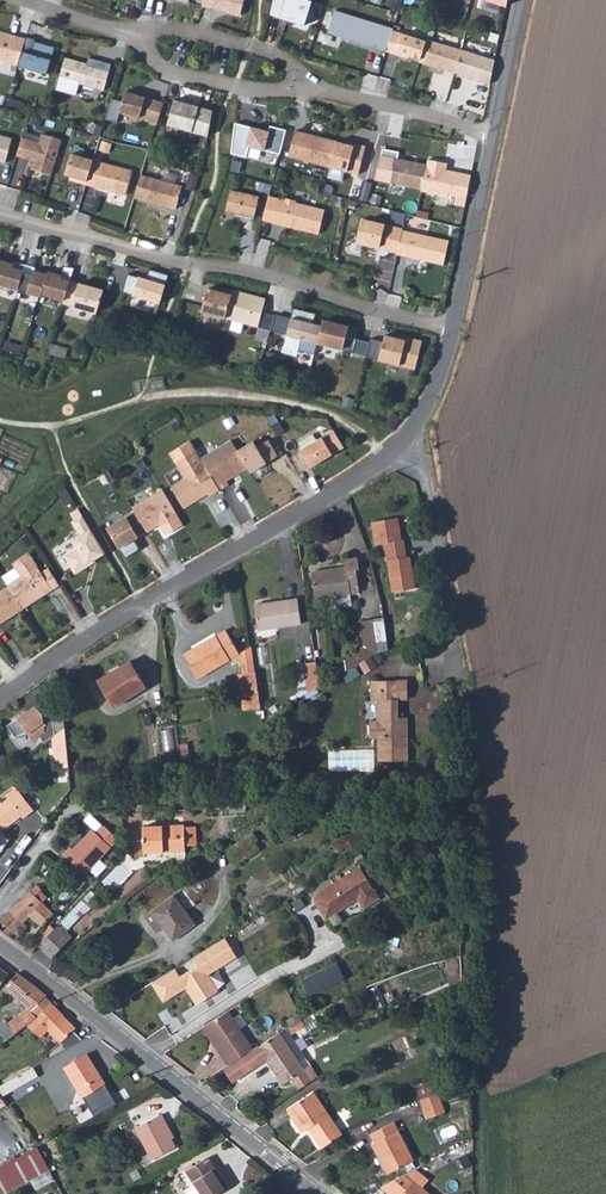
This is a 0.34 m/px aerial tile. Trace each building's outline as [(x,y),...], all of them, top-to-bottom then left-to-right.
[(203,7),(241,16),(245,0),(205,0),(203,7)] [(272,13),(306,24),(314,0),(274,0),(272,13)] [(387,50),(394,31),(394,29),(334,10),(327,33),(376,48),(376,47),(387,50)] [(427,42),(394,31),(387,50),(387,52),(404,57),(405,54),(421,60),(427,42)] [(23,51),(27,39),(5,33),(4,35),(0,34),(0,61),(19,67),(23,51)] [(428,40),(427,42),(421,60),(421,62),(455,73),(462,50),(428,40)] [(23,51),(19,67),(49,74),(56,48),(42,44),(40,50),(34,49),(33,54),(23,51)] [(495,61),(462,50),(455,73),(491,84),(495,61)] [(88,65),(66,58),(61,78),(104,91),(112,65),(90,59),(88,65)] [(164,103),(126,93),(120,113),(159,124),(164,103)] [(213,111),(176,101),(169,125),(207,136),(213,111)] [(270,132),(252,128),(247,147),(281,155),(287,131),(271,127),(270,132)] [(331,168),(337,142),(296,131),(290,157),(331,168)] [(41,141),(24,136),(19,154),(36,160),(34,169),(53,175),(64,138),(44,132),(41,141)] [(0,134),(0,159),(7,161),(14,137),(0,134)] [(354,146),(337,142),(331,168),(360,176),(367,147),(355,143),(354,146)] [(95,159),(73,152),(67,174),(80,177),(79,180),(88,183),(95,159)] [(134,171),(95,159),(88,183),(127,195),(134,171)] [(422,189),(427,165),(396,159),(391,183),(422,189)] [(449,164),(428,159),(427,165),(422,189),(421,192),(449,198),(450,192),(468,196),(472,176),(454,172),(453,176),(447,174),(449,164)] [(183,186),(143,174),(136,196),(177,208),(183,186)] [(261,195),(233,188),(228,210),(255,217),(261,195)] [(280,197),(275,220),(320,231),(326,208),(280,197)] [(405,227),(364,217),(358,242),(399,252),(405,228),(405,227)] [(451,239),(405,228),(399,252),(445,262),(451,239)] [(2,258),(0,266),(0,281),(21,287),(28,263),(16,259),(15,262),(2,258)] [(37,266),(28,263),(21,287),(43,294),(44,291),(50,272),(36,268),(37,266)] [(50,272),(44,291),(67,297),(72,279),(76,266),(67,265),(64,273),(51,269),(50,272)] [(127,274),(122,292),(160,304),(169,275),(149,269),(146,280),(127,274)] [(104,288),(72,279),(67,297),(66,304),(97,313),(104,288)] [(226,318),(233,291),(224,288),(223,292),(213,289),(208,288),(201,311),(226,318)] [(266,299),(234,289),(233,291),(226,318),(270,331),(274,317),(262,313),(266,299)] [(317,344),(321,326),(291,319),(287,336),(317,344)] [(348,327),(323,320),(321,326),(317,344),(353,353),(357,339),(346,336),(348,327)] [(95,322),(92,329),(101,332),(104,325),(95,322)] [(370,339),(366,357),(415,369),(422,340),(418,339),(400,334),(399,338),(385,335),(383,342),(370,339)] [(203,353),(200,361),(209,364),(212,356),(203,353)] [(249,365),(246,372),(255,375),(258,368),(249,365)] [(232,417),(224,422),(229,430),(237,426),(232,417)] [(177,420),(171,423),(174,430),(181,427),(177,420)] [(278,424),(270,428),(275,436),(283,432),(278,424)] [(324,436),(303,448),(313,466),(335,453),(324,436)] [(234,439),(204,457),(222,488),(222,489),(232,483),(229,479),(250,467),(240,449),(234,439)] [(256,439),(240,449),(250,467),(253,471),(269,461),(256,439)] [(188,477),(174,485),(187,506),(211,492),(212,494),(222,488),(204,457),(199,448),(178,460),(188,477)] [(141,457),(134,461),(140,472),(147,468),(141,457)] [(110,470),(100,475),(104,482),(113,478),(110,470)] [(135,505),(138,510),(149,528),(150,530),(180,512),(165,487),(135,505)] [(67,490),(59,494),(65,504),(72,500),(67,490)] [(138,510),(110,527),(122,546),(141,534),(140,533),(149,528),(138,510)] [(67,554),(77,572),(92,564),(90,561),(107,551),(85,513),(75,518),(83,533),(76,537),(81,546),(67,554)] [(393,519),(368,524),(372,549),(379,548),(390,596),(413,592),(407,560),(403,560),(400,543),(398,543),(393,519)] [(25,535),(17,540),(22,548),(30,544),(25,535)] [(24,576),(11,584),(26,607),(43,595),(44,591),(53,586),(31,552),(15,562),(24,576)] [(328,590),(352,588),(361,587),(360,567),(363,567),(363,554),(349,555),(349,562),(314,565),(317,591),(328,590)] [(0,592),(0,624),(26,607),(11,584),(0,592)] [(354,601),(352,588),(328,590),(329,603),(354,601)] [(299,595),(257,600),(260,624),(303,619),(299,595)] [(195,669),(230,651),(238,647),(225,623),(182,645),(195,669)] [(348,671),(379,655),(375,631),(375,624),(364,626),(367,648),(343,660),(348,671)] [(379,655),(389,652),(386,629),(375,631),(379,655)] [(239,652),(241,665),(254,662),(252,640),(238,647),(230,651),(232,654),(239,652)] [(372,661),(361,665),(366,674),(376,670),(372,661)] [(124,662),(91,681),(109,711),(142,691),(124,662)] [(240,665),(244,702),(259,700),(254,662),(241,665),(240,665)] [(306,671),(308,691),(320,686),(318,669),(306,671)] [(397,703),(396,682),(369,683),(369,703),(374,703),(375,723),(368,724),(369,740),(376,740),(377,763),(407,762),(406,729),(398,729),(398,720),(397,703)] [(407,682),(396,682),(397,703),(408,702),(407,682)] [(39,707),(10,727),(18,739),(31,734),(36,741),(43,737),(48,744),(55,739),(58,736),(54,715),(45,716),(39,707)] [(398,729),(406,729),(406,720),(398,720),(398,729)] [(58,736),(55,739),(57,769),(70,768),(67,729),(58,736)] [(6,796),(9,799),(0,805),(0,830),(20,818),(22,820),(33,811),(18,789),(6,796)] [(182,843),(181,827),(181,823),(141,823),(141,848),(182,849),(182,843)] [(67,849),(60,857),(82,877),(112,843),(111,835),(100,826),(93,834),(89,830),(70,851),(67,849)] [(194,827),(181,827),(182,843),(194,843),(194,827)] [(349,866),(335,876),(336,879),(351,869),(349,866)] [(355,910),(371,900),(351,869),(336,879),(335,876),(306,895),(305,901),(316,919),(319,917),(321,920),(349,901),(355,910)] [(25,894),(0,916),(0,924),(9,934),(22,922),(28,917),(38,908),(25,894)] [(151,922),(156,929),(168,942),(189,925),(166,897),(138,919),(144,927),(151,922)] [(49,920),(38,908),(28,917),(39,929),(49,920)] [(9,934),(15,941),(29,929),(22,922),(9,934)] [(150,934),(156,929),(151,922),(144,927),(150,934)] [(55,929),(37,951),(49,959),(67,938),(55,929)] [(169,971),(146,986),(159,1005),(181,990),(192,1007),(213,993),(202,976),(231,958),(219,939),(187,960),(192,967),(174,979),(169,971)] [(337,962),(301,978),(308,995),(344,979),(337,962)] [(16,980),(0,996),(0,998),(16,1014),(0,1024),(0,1042),(20,1030),(32,1022),(34,1024),(46,1011),(40,1005),(43,1001),(16,980)] [(32,1022),(20,1030),(35,1043),(41,1036),(53,1046),(54,1044),(57,1045),(66,1035),(68,1033),(46,1011),(34,1024),(32,1022)] [(194,1030),(226,1068),(249,1049),(218,1011),(194,1030)] [(292,1033),(306,1027),(300,1013),(286,1019),(292,1033)] [(275,1034),(297,1062),(302,1058),(280,1029),(275,1034)] [(294,1088),(312,1074),(308,1066),(301,1069),(297,1062),(275,1034),(257,1047),(255,1045),(249,1049),(226,1068),(237,1081),(264,1059),(282,1082),(288,1078),(294,1088)] [(53,1046),(58,1051),(75,1042),(66,1035),(57,1045),(54,1044),(53,1046)] [(61,1067),(79,1099),(104,1084),(86,1054),(61,1067)] [(0,1084),(0,1096),(34,1077),(29,1066),(0,1084)] [(457,1088),(459,1087),(454,1078),(436,1084),(440,1093),(457,1088)] [(457,1088),(440,1093),(447,1112),(463,1106),(457,1088)] [(310,1097),(284,1114),(298,1136),(305,1132),(317,1150),(336,1138),(310,1097)] [(166,1117),(141,1130),(157,1160),(178,1149),(175,1142),(178,1141),(166,1117)] [(401,1119),(379,1130),(382,1137),(379,1139),(394,1170),(420,1156),(401,1119)] [(194,1170),(204,1184),(193,1191),(195,1193),(223,1193),(234,1186),(215,1156),(194,1170)] [(0,1172),(0,1186),(34,1169),(29,1158),(0,1172)] [(423,1167),(395,1182),(406,1193),(436,1193),(422,1179),(427,1173),(423,1167)]
